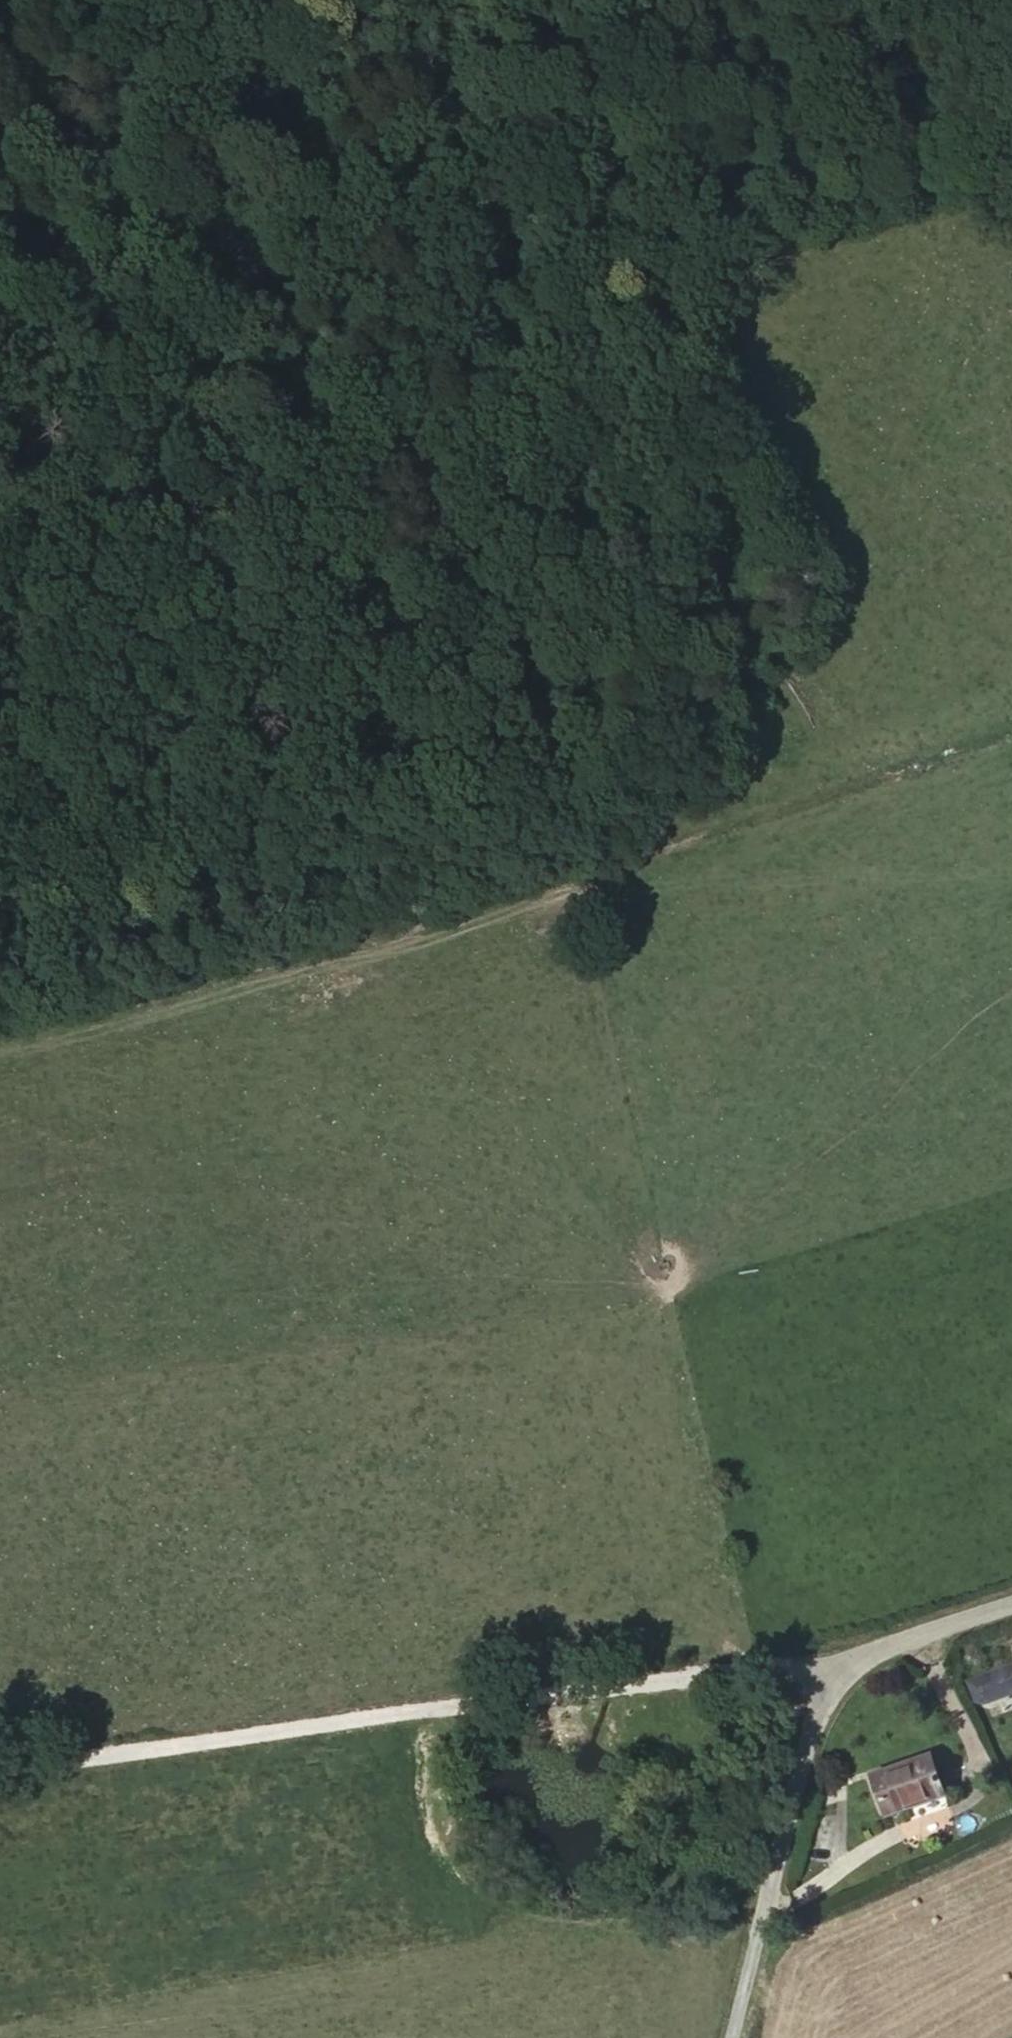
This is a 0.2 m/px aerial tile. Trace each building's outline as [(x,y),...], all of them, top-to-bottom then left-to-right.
[(955,1697),(963,1722),(1011,1705),(1011,1678),(955,1697)] [(948,1803),(936,1767),(877,1787),(890,1828),(914,1820),(912,1815),(948,1803)]
